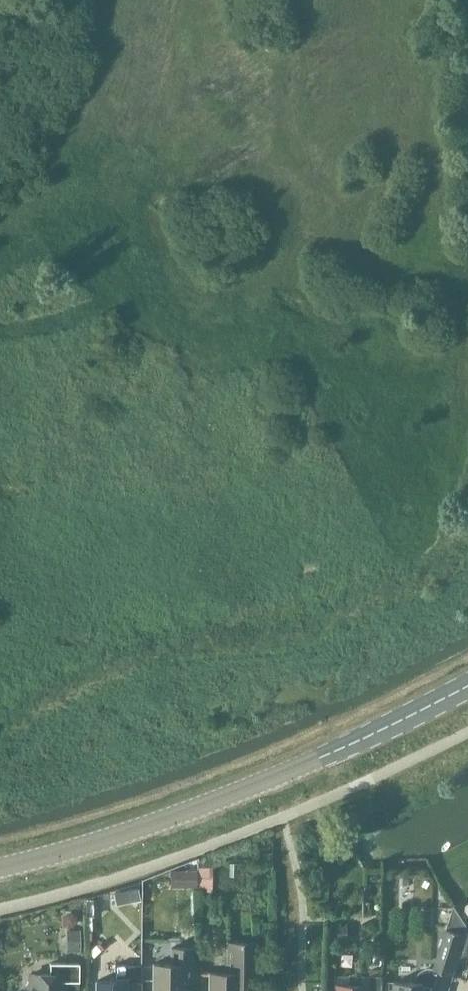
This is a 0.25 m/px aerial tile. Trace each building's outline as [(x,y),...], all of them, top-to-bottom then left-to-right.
[(198,891),(212,892),(212,867),(198,867),(198,891)] [(197,869),(189,869),(189,886),(198,886),(197,869)] [(85,898),(86,916),(100,915),(99,898),(85,898)] [(447,929),(434,968),(429,967),(425,968),(421,970),(418,974),(417,978),(416,981),(394,981),(394,990),(429,990),(429,986),(435,986),(439,971),(454,975),(460,956),(466,935),(467,927),(467,926),(454,905),(447,929)] [(329,924),(329,938),(347,938),(347,924),(329,924)] [(467,931),(466,935),(460,956),(467,955),(467,931)] [(257,942),(227,941),(227,971),(209,971),(208,990),(256,990),(257,942)] [(197,947),(171,947),(171,963),(153,963),(152,990),(182,990),(183,979),(196,979),(197,947)] [(78,989),(79,962),(49,962),(49,973),(31,973),(30,990),(29,990),(62,990),(62,988),(78,989)] [(141,964),(115,964),(115,980),(96,979),(96,990),(141,990),(141,964)] [(383,975),(370,975),(370,985),(338,985),(338,990),(370,990),(370,989),(383,989),(383,975)]
